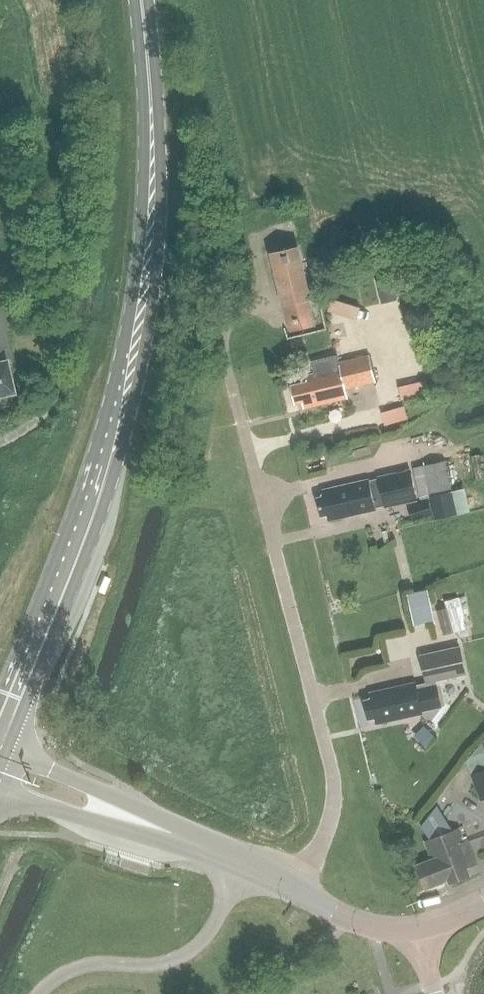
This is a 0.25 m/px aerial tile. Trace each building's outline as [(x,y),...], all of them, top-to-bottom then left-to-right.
[(291,331),(314,326),(308,300),(310,299),(299,248),(271,255),(283,305),(285,305),(291,331)] [(13,391),(5,359),(10,358),(4,329),(8,328),(0,291),(0,394),(13,391)] [(314,376),(306,377),(307,384),(291,387),(296,405),(302,403),(304,409),(348,399),(345,387),(375,381),(369,357),(339,364),(337,357),(311,363),(314,376)] [(412,466),(419,497),(428,495),(451,490),(443,459),(412,466)] [(375,511),(418,501),(411,471),(321,492),(323,498),(317,500),(322,517),(327,516),(328,522),(376,512),(375,511)] [(460,513),(480,508),(474,484),(454,489),(460,513)] [(434,519),(456,514),(451,490),(428,495),(430,503),(407,508),(410,521),(433,516),(434,519)] [(409,596),(415,625),(434,620),(428,591),(409,596)] [(458,629),(474,627),(470,595),(454,597),(458,629)] [(437,615),(434,616),(436,623),(439,622),(443,636),(452,634),(446,609),(436,611),(437,615)] [(384,635),(385,641),(352,650),(359,675),(404,663),(395,632),(384,635)] [(422,715),(422,712),(443,707),(437,682),(467,675),(461,648),(420,658),(427,686),(417,688),(416,684),(369,694),(371,701),(364,703),(369,720),(375,719),(376,726),(422,715)] [(481,802),(483,801),(483,747),(483,743),(466,763),(481,802)] [(467,869),(478,865),(468,841),(464,843),(459,829),(425,842),(432,861),(416,867),(425,890),(448,882),(449,884),(469,876),(467,869)]
